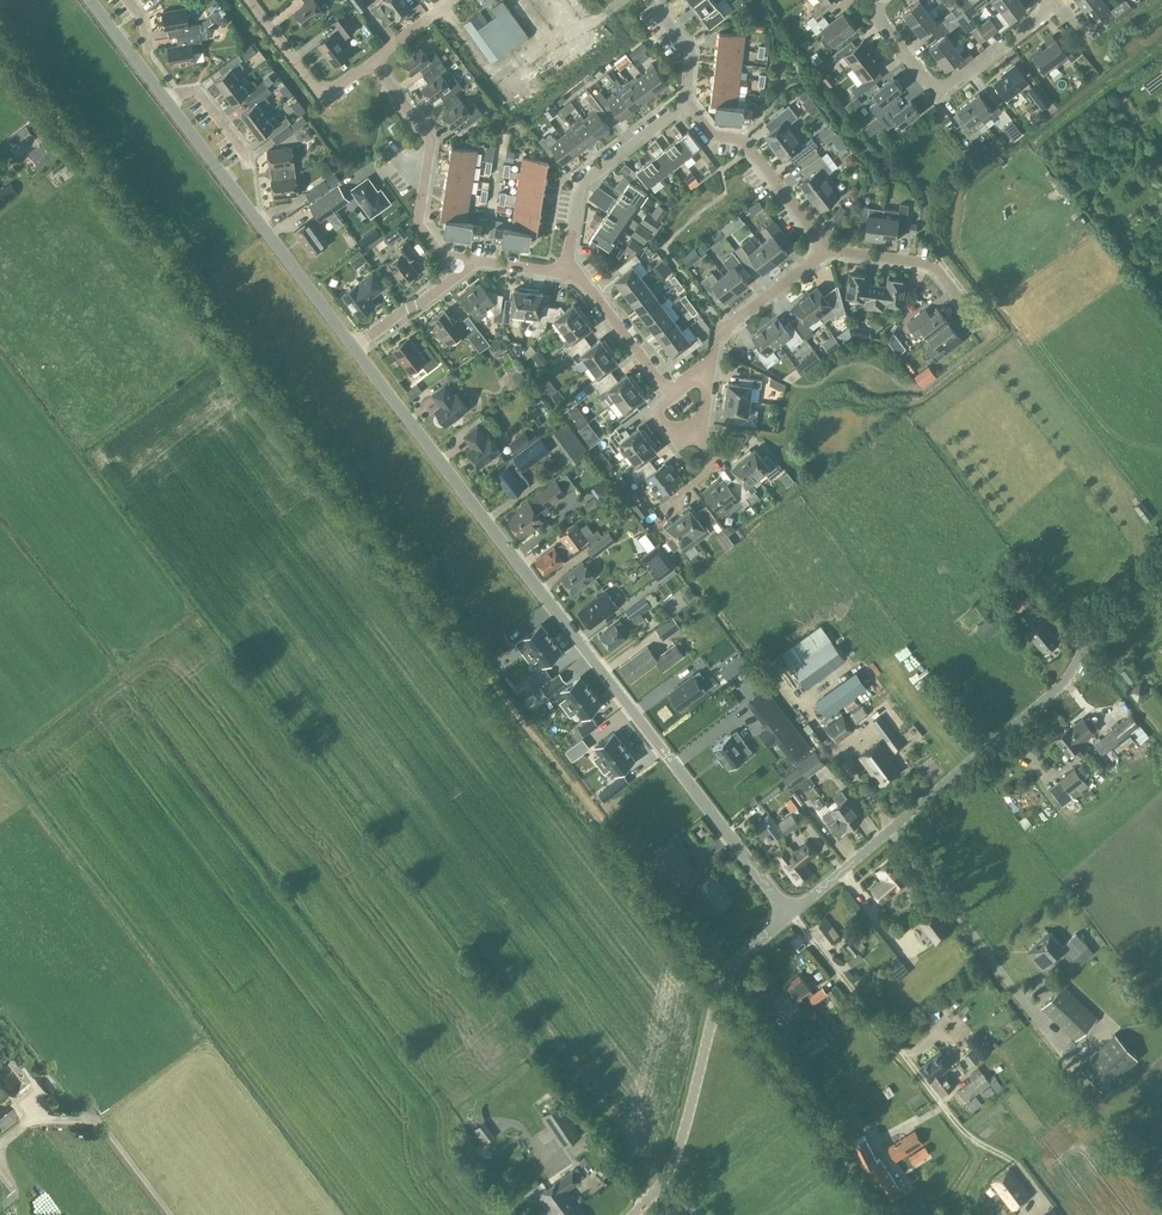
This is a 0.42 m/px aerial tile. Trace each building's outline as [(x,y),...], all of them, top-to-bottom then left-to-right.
[(316,2),(318,0),(304,0),(307,5),(296,13),(305,25),(323,12),(316,2)] [(360,11),(368,6),(363,0),(352,0),(360,11)] [(383,0),(384,1),(374,9),(387,25),(396,17),(397,19),(412,9),(405,0),(384,0),(383,0)] [(714,0),(697,0),(691,5),(699,16),(717,3),(714,0)] [(734,2),(740,10),(746,5),(742,0),(736,0),(734,2)] [(821,0),(814,6),(817,9),(812,13),(817,19),(833,6),(828,1),(829,0),(820,0),(821,0)] [(911,24),(929,11),(920,0),(903,13),(911,24)] [(973,5),(978,10),(989,2),(987,0),(980,0),(973,5)] [(1013,0),(994,0),(1001,9),(1013,0)] [(1001,9),(996,13),(1005,25),(1010,21),(1027,8),(1020,0),(1013,0),(1001,9)] [(1085,10),(1098,0),(1077,0),(1085,10)] [(1104,0),(1098,0),(1085,10),(1094,21),(1110,8),(1104,0)] [(1123,1),(1111,10),(1116,16),(1119,20),(1119,21),(1134,10),(1133,9),(1127,1),(1125,0),(1123,1)] [(717,3),(699,16),(708,28),(726,15),(717,3)] [(921,36),(930,29),(938,23),(937,22),(934,18),(939,14),(934,7),(929,11),(911,24),(921,36)] [(222,8),(210,17),(214,23),(226,14),(222,8)] [(167,29),(188,25),(186,10),(164,13),(167,29)] [(952,11),(940,20),(945,27),(957,17),(952,11)] [(552,24),(546,17),(547,16),(543,12),(536,17),(546,29),(552,24)] [(332,24),(334,22),(338,19),(334,14),(328,19),(332,24)] [(334,22),(346,38),(356,30),(344,14),(338,19),(334,22)] [(844,14),(830,24),(825,17),(812,27),(817,34),(821,31),(824,35),(823,37),(822,39),(823,41),(826,45),(829,47),(831,47),(832,46),(835,44),(855,29),(844,14)] [(227,25),(230,22),(225,16),(219,21),(221,24),(227,25)] [(957,17),(945,27),(949,33),(962,23),(957,17)] [(495,31),(487,37),(488,38),(496,49),(517,33),(508,21),(495,31)] [(978,28),(986,39),(993,34),(984,23),(978,28)] [(488,38),(487,37),(495,31),(490,24),(478,34),(484,41),(488,38)] [(986,39),(978,28),(972,32),(980,44),(986,39)] [(191,35),(192,44),(169,47),(172,66),(196,62),(194,53),(204,52),(202,40),(208,39),(207,29),(203,31),(200,33),(191,35)] [(718,47),(744,50),(746,35),(720,32),(718,47)] [(496,49),(506,61),(527,45),(517,33),(496,49)] [(930,48),(938,58),(955,45),(946,35),(939,41),(930,48)] [(334,36),(321,45),(335,64),(348,55),(334,36)] [(1048,74),(1069,57),(1072,61),(1079,55),(1067,38),(1060,43),(1056,39),(1055,40),(1053,36),(1031,53),(1034,56),(1033,57),(1044,71),(1045,70),(1048,74)] [(854,68),(874,53),(864,40),(856,46),(852,41),(835,53),(839,59),(845,55),(851,64),(846,68),(849,72),(854,68)] [(634,60),(648,49),(644,44),(630,54),(634,60)] [(947,70),(960,59),(963,57),(955,45),(938,58),(947,70)] [(251,46),(241,54),(246,60),(256,53),(251,46)] [(768,53),(769,47),(760,46),(758,58),(764,59),(765,53),(768,53)] [(434,49),(427,55),(421,47),(402,61),(412,74),(425,65),(429,71),(448,57),(445,54),(440,58),(434,49)] [(718,47),(716,61),(742,64),(744,50),(718,47)] [(874,53),(854,68),(864,81),(853,90),(858,97),(874,84),(869,78),(884,66),(874,53)] [(242,79),(239,74),(244,67),(241,62),(244,60),(239,54),(226,64),(230,70),(216,80),(226,95),(247,79),(245,77),(242,79)] [(514,55),(506,61),(505,60),(501,63),(506,70),(518,61),(514,55)] [(621,70),(633,62),(628,55),(617,64),(621,70)] [(448,57),(429,71),(423,75),(429,82),(422,88),(433,101),(446,91),(450,97),(456,93),(456,92),(463,87),(454,76),(447,81),(436,66),(448,57)] [(716,61),(715,75),(741,78),(742,64),(716,61)] [(643,74),(656,92),(668,83),(655,65),(653,63),(646,68),(648,71),(643,74)] [(519,78),(527,72),(522,65),(509,75),(515,82),(519,78)] [(825,71),(820,65),(816,68),(821,74),(825,71)] [(995,83),(1007,99),(1028,82),(1015,65),(1006,72),(1007,74),(995,83)] [(757,76),(757,66),(746,66),(745,75),(757,76)] [(607,74),(613,81),(618,77),(613,70),(607,74)] [(836,82),(830,73),(824,78),(830,86),(836,82)] [(636,76),(630,80),(645,100),(656,92),(643,74),(639,78),(636,76)] [(715,75),(713,89),(739,92),(740,85),(747,86),(748,79),(741,78),(715,75)] [(874,92),(880,100),(871,107),(876,114),(870,119),(872,122),(894,106),(889,99),(901,89),(892,78),(874,92)] [(247,79),(226,95),(234,104),(248,93),(253,100),(269,88),(264,81),(258,85),(254,80),(249,82),(247,79)] [(645,100),(630,80),(624,85),(625,88),(620,92),(633,109),(645,100)] [(1028,91),(1042,109),(1053,101),(1039,83),(1028,91)] [(269,88),(253,100),(256,104),(242,114),(251,126),(268,114),(265,109),(271,101),(267,96),(272,92),(269,88)] [(739,92),(713,89),(711,104),(717,105),(731,106),(737,106),(739,92)] [(804,90),(799,95),(804,102),(810,97),(804,90)] [(633,109),(620,92),(616,95),(613,93),(607,98),(601,91),(595,95),(608,111),(613,107),(622,118),(633,109)] [(831,98),(839,106),(846,100),(838,91),(831,98)] [(456,93),(450,97),(444,102),(450,109),(443,114),(453,128),(466,118),(471,123),(483,114),(474,103),(468,108),(456,93)] [(590,115),(585,118),(598,136),(610,127),(602,116),(607,113),(591,93),(586,97),(594,107),(589,112),(590,115)] [(980,93),(968,102),(981,118),(982,118),(988,113),(993,119),(1003,112),(994,101),(989,105),(980,93)] [(496,103),(507,116),(514,110),(503,97),(496,103)] [(744,107),(742,122),(743,122),(743,118),(757,120),(759,103),(748,101),(748,107),(744,107)] [(851,101),(845,106),(850,113),(856,108),(855,107),(851,101)] [(894,106),(872,122),(874,124),(880,119),(888,129),(899,121),(903,125),(919,113),(910,101),(898,111),(894,106)] [(981,118),(968,102),(958,110),(964,118),(959,122),(970,136),(986,123),(982,118),(981,118)] [(731,106),(717,105),(716,114),(721,114),(720,119),(729,120),(731,106)] [(731,106),(729,120),(742,122),(744,107),(737,106),(731,106)] [(789,106),(774,118),(779,125),(765,136),(770,142),(769,143),(774,149),(794,134),(788,126),(799,118),(789,106)] [(1041,109),(1033,115),(1039,122),(1046,116),(1041,109)] [(496,113),(493,121),(500,123),(503,116),(496,113)] [(268,114),(251,126),(260,138),(272,128),(277,125),(279,123),(274,117),(272,119),(268,114)] [(598,136),(585,118),(585,119),(581,114),(575,119),(577,121),(572,124),(587,144),(598,136)] [(297,129),(307,122),(302,115),(297,119),(299,121),(294,124),(297,129)] [(287,117),(279,123),(277,125),(272,128),(276,134),(282,130),(289,125),(292,123),(287,117)] [(34,121),(9,139),(11,143),(15,140),(17,143),(21,141),(23,144),(35,135),(34,133),(40,129),(34,121)] [(567,132),(563,136),(576,153),(587,144),(572,124),(566,129),(567,132)] [(294,132),(289,125),(282,130),(287,137),(294,132)] [(830,125),(819,134),(825,143),(831,139),(837,134),(830,125)] [(870,136),(875,133),(869,125),(865,129),(870,136)] [(681,133),(675,126),(671,129),(677,136),(681,133)] [(1010,134),(1014,139),(1021,133),(1017,128),(1010,134)] [(671,144),(684,161),(702,148),(689,130),(671,144)] [(303,132),(294,137),(297,144),(307,140),(303,132)] [(576,153),(563,136),(557,140),(550,134),(545,138),(544,137),(539,141),(551,156),(557,153),(564,162),(576,153)] [(803,146),(794,134),(774,149),(778,155),(779,154),(784,160),(797,151),(802,158),(818,145),(813,138),(803,146)] [(837,134),(831,139),(840,151),(846,146),(837,134)] [(38,168),(59,153),(49,139),(28,154),(38,168)] [(652,143),(658,151),(662,148),(656,140),(652,143)] [(963,150),(974,164),(977,168),(985,162),(988,161),(973,142),(963,150)] [(658,151),(652,143),(649,146),(655,154),(658,151)] [(684,161),(671,144),(660,153),(673,170),(684,161)] [(452,146),(450,160),(476,164),(478,150),(452,146)] [(275,197),(298,194),(292,148),(269,151),(275,197)] [(515,153),(507,152),(506,161),(513,162),(515,153)] [(673,170),(660,153),(648,161),(662,179),(673,170)] [(829,183),(824,177),(833,171),(821,155),(809,164),(816,173),(801,184),(811,197),(829,183)] [(858,161),(853,155),(847,160),(852,166),(858,161)] [(521,171),(547,175),(549,161),(523,157),(521,171)] [(783,162),(787,170),(795,166),(791,158),(783,162)] [(450,160),(448,175),(474,179),(476,164),(450,160)] [(662,179),(648,161),(637,170),(633,170),(626,163),(623,167),(637,180),(642,177),(650,188),(662,179)] [(712,173),(717,168),(713,164),(708,168),(712,173)] [(521,171),(519,185),(545,189),(547,175),(521,171)] [(791,188),(797,182),(788,173),(782,180),(791,188)] [(448,175),(446,189),(471,193),(474,179),(448,175)] [(687,183),(692,189),(699,183),(695,177),(687,183)] [(376,185),(370,178),(354,189),(373,216),(393,202),(383,189),(380,191),(376,185)] [(325,180),(306,194),(311,201),(330,187),(326,182),(325,180)] [(829,183),(811,197),(821,210),(841,195),(842,192),(833,180),(829,183)] [(0,189),(0,192),(6,201),(18,193),(11,182),(0,189)] [(621,194),(639,206),(648,194),(630,182),(621,194)] [(588,199),(598,205),(606,190),(596,184),(588,199)] [(338,185),(324,195),(333,209),(335,212),(350,201),(338,185)] [(519,185),(517,200),(542,203),(545,189),(519,185)] [(446,189),(443,203),(469,207),(471,193),(446,189)] [(639,206),(621,194),(613,205),(631,218),(639,206)] [(324,195),(309,206),(319,219),(333,209),(324,195)] [(606,195),(603,199),(612,204),(614,200),(606,195)] [(668,209),(675,203),(672,198),(664,204),(668,209)] [(612,204),(603,199),(601,203),(609,208),(612,204)] [(542,203),(517,200),(515,214),(540,218),(542,203)] [(757,200),(740,213),(747,221),(763,208),(757,200)] [(469,207),(443,203),(441,218),(447,219),(467,221),(469,207)] [(900,210),(884,208),(880,240),(896,241),(897,230),(906,231),(909,205),(900,204),(900,210)] [(631,218),(613,205),(605,217),(623,230),(631,218)] [(653,215),(661,220),(668,211),(660,205),(653,215)] [(843,222),(850,210),(841,205),(834,218),(843,222)] [(880,240),(884,208),(884,209),(861,206),(859,220),(867,221),(865,238),(880,240)] [(42,213),(36,218),(38,221),(39,220),(44,227),(49,223),(42,213)] [(515,214),(512,228),(512,229),(532,232),(538,233),(540,218),(515,214)] [(1088,222),(1082,215),(1075,220),(1081,227),(1088,222)] [(467,221),(447,219),(445,228),(450,229),(449,234),(472,237),(473,233),(486,235),(489,218),(478,216),(477,223),(467,221)] [(652,216),(646,225),(654,231),(660,221),(652,216)] [(738,216),(720,230),(725,236),(743,222),(738,216)] [(623,230),(605,217),(592,237),(612,251),(620,239),(618,237),(623,230)] [(512,229),(512,228),(502,226),(503,220),(492,219),(490,236),(503,238),(502,242),(525,245),(526,240),(531,241),(532,232),(512,229)] [(781,244),(788,238),(774,220),(761,230),(768,239),(762,244),(776,262),(788,253),(784,248),(781,244)] [(310,221),(294,232),(312,256),(327,245),(310,221)] [(918,225),(911,224),(909,232),(917,233),(918,225)] [(382,239),(387,246),(402,236),(404,239),(409,236),(401,225),(382,239)] [(644,243),(651,232),(642,227),(636,238),(644,243)] [(13,235),(7,240),(15,249),(20,245),(15,238),(13,235)] [(371,244),(365,236),(359,240),(365,248),(371,244)] [(776,262),(762,244),(757,248),(750,238),(735,249),(747,266),(755,260),(758,265),(763,272),(776,262)] [(632,239),(625,250),(632,254),(635,249),(640,252),(643,246),(632,239)] [(402,254),(389,264),(404,284),(411,278),(413,279),(417,275),(417,274),(419,273),(409,260),(417,255),(407,241),(397,248),(402,254)] [(724,275),(737,292),(748,283),(739,271),(745,267),(734,253),(723,261),(729,271),(724,275)] [(351,263),(356,269),(367,261),(362,254),(351,263)] [(624,290),(642,277),(634,266),(641,261),(636,254),(622,265),(626,271),(615,279),(624,290)] [(682,259),(681,259),(687,267),(692,264),(686,256),(682,259)] [(666,269),(661,262),(655,266),(660,273),(666,269)] [(66,273),(55,281),(69,298),(79,290),(66,273)] [(359,284),(343,295),(354,309),(353,311),(356,315),(358,316),(360,317),(361,316),(363,317),(366,314),(367,312),(375,306),(369,297),(373,294),(374,295),(384,287),(373,273),(359,284)] [(737,292),(724,275),(718,280),(713,273),(702,281),(711,293),(716,288),(726,301),(731,297),(732,299),(738,295),(736,293),(737,292)] [(878,286),(869,285),(867,285),(868,276),(850,274),(849,289),(850,289),(849,298),(868,300),(867,310),(875,311),(878,286)] [(675,286),(680,282),(675,275),(670,279),(666,282),(671,288),(675,286)] [(642,277),(624,290),(632,301),(650,288),(642,277)] [(878,286),(875,311),(883,312),(884,302),(903,305),(904,296),(905,296),(907,281),(889,279),(888,287),(878,286)] [(55,281),(45,289),(58,306),(69,298),(55,281)] [(685,288),(680,282),(675,286),(680,292),(685,288)] [(475,284),(460,295),(479,319),(486,314),(484,311),(490,307),(496,315),(502,310),(504,295),(494,293),(490,296),(480,284),(477,286),(475,284)] [(526,315),(530,288),(519,287),(519,290),(515,289),(513,304),(505,303),(503,321),(511,322),(512,313),(526,315)] [(530,288),(526,315),(535,316),(533,325),(546,327),(548,320),(549,309),(542,308),(544,293),(539,292),(540,290),(530,288)] [(650,288),(632,301),(640,312),(658,298),(650,288)] [(809,292),(804,296),(820,316),(832,306),(840,316),(846,312),(840,293),(829,302),(818,288),(810,293),(809,292)] [(45,289),(35,297),(48,314),(58,306),(45,289)] [(664,294),(658,298),(640,312),(648,323),(666,309),(662,303),(668,299),(664,294)] [(820,316),(804,296),(800,299),(801,301),(793,307),(805,321),(797,327),(807,339),(815,333),(808,325),(820,316)] [(35,297),(25,305),(38,322),(48,314),(35,297)] [(689,309),(694,306),(689,299),(684,303),(689,309)] [(912,313),(917,309),(913,304),(908,308),(912,313)] [(25,305),(14,312),(28,330),(38,322),(25,305)] [(79,305),(76,308),(80,313),(84,310),(79,305)] [(549,306),(549,309),(548,320),(555,321),(556,321),(563,331),(585,314),(579,306),(576,308),(574,305),(562,314),(557,307),(549,306)] [(699,312),(694,306),(689,309),(693,316),(699,312)] [(76,308),(72,311),(76,316),(80,313),(76,308)] [(666,309),(648,323),(657,333),(675,320),(666,309)] [(928,319),(922,311),(907,323),(918,337),(925,331),(930,337),(949,322),(948,321),(950,319),(950,317),(944,310),(942,309),(940,311),(939,310),(928,319)] [(445,311),(429,323),(446,345),(448,343),(450,343),(453,341),(453,339),(461,333),(463,336),(469,331),(460,318),(454,323),(445,311)] [(14,312),(4,320),(17,338),(28,330),(14,312)] [(591,323),(585,314),(563,331),(568,337),(564,341),(567,345),(565,347),(569,354),(584,343),(580,337),(592,328),(589,324),(591,323)] [(778,318),(765,327),(779,345),(786,341),(792,349),(804,340),(795,329),(790,333),(778,318)] [(59,320),(55,323),(59,329),(63,326),(59,320)] [(683,331),(675,320),(657,333),(665,344),(683,331)] [(985,320),(981,326),(990,334),(995,328),(985,320)] [(955,323),(952,323),(950,324),(949,322),(930,337),(934,342),(926,348),(937,362),(958,346),(952,339),(960,333),(960,330),(955,323)] [(55,323),(51,326),(56,332),(59,329),(55,323)] [(493,327),(495,336),(503,334),(502,326),(493,327)] [(849,326),(836,337),(842,344),(852,336),(849,326)] [(779,345),(765,327),(753,337),(765,352),(759,356),(767,367),(780,358),(774,350),(779,345)] [(480,330),(469,338),(479,350),(489,342),(480,330)] [(691,341),(683,331),(665,344),(673,355),(684,347),(688,353),(703,342),(699,336),(691,341)] [(833,334),(822,343),(830,353),(841,345),(833,334)] [(890,344),(899,356),(907,350),(895,335),(890,344)] [(38,336),(35,339),(39,345),(43,342),(38,336)] [(409,338),(394,350),(411,372),(422,364),(428,372),(440,363),(427,347),(420,352),(409,338)] [(35,339),(31,342),(35,347),(39,345),(35,339)] [(584,343),(569,354),(577,364),(585,359),(590,365),(611,349),(605,341),(603,343),(600,339),(588,348),(584,343)] [(522,343),(511,341),(511,342),(509,343),(520,358),(522,343)] [(502,342),(497,345),(503,352),(507,349),(502,342)] [(611,349),(590,365),(599,376),(591,382),(596,388),(610,377),(606,372),(618,362),(615,359),(618,357),(611,349)] [(537,353),(533,357),(537,362),(545,356),(541,351),(537,353)] [(806,359),(812,367),(822,359),(816,351),(806,359)] [(918,381),(923,387),(935,377),(931,372),(924,377),(921,372),(915,377),(918,381)] [(610,377),(596,388),(604,399),(612,393),(617,400),(638,384),(632,376),(630,377),(627,374),(615,383),(610,377)] [(725,387),(724,397),(750,401),(752,387),(762,388),(763,380),(745,378),(744,385),(729,383),(728,387),(725,387)] [(521,389),(527,396),(536,389),(530,381),(521,389)] [(638,384),(617,400),(625,411),(618,417),(623,423),(637,412),(633,406),(645,397),(642,394),(644,392),(638,384)] [(446,385),(433,395),(441,406),(436,410),(448,425),(452,422),(454,423),(460,418),(459,417),(469,409),(457,394),(455,396),(446,385)] [(413,387),(407,392),(413,400),(419,394),(413,387)] [(557,392),(553,396),(558,403),(562,399),(557,392)] [(750,401),(724,397),(722,407),(725,408),(725,412),(740,414),(738,424),(756,426),(758,410),(749,409),(750,401)] [(426,419),(437,414),(432,400),(421,405),(426,419)] [(588,421),(577,405),(568,411),(580,427),(588,421)] [(564,450),(579,438),(567,422),(552,433),(564,450)] [(578,429),(590,445),(599,438),(587,422),(578,429)] [(478,426),(465,436),(474,448),(468,452),(480,467),(487,461),(490,462),(494,459),(493,456),(501,451),(489,436),(487,437),(478,426)] [(629,454),(650,438),(644,429),(642,431),(639,428),(627,437),(622,431),(608,442),(617,454),(621,451),(625,457),(629,454)] [(525,430),(509,443),(518,454),(539,437),(534,430),(529,435),(525,430)] [(508,467),(497,475),(512,495),(529,483),(520,470),(522,469),(524,471),(551,451),(541,437),(514,457),(515,459),(507,465),(508,467)] [(650,438),(629,454),(635,462),(625,469),(630,474),(631,473),(634,477),(649,466),(645,460),(657,451),(654,448),(656,446),(650,438)] [(742,456),(758,477),(765,472),(770,479),(781,471),(770,457),(764,461),(755,449),(752,452),(750,450),(742,456)] [(11,453),(7,456),(12,462),(16,459),(11,453)] [(605,460),(599,453),(594,457),(599,464),(605,460)] [(7,456),(4,459),(8,465),(12,462),(7,456)] [(758,477),(742,456),(734,462),(735,464),(732,467),(741,479),(735,483),(738,488),(746,498),(757,490),(751,482),(758,477)] [(649,466),(634,477),(639,484),(642,488),(650,482),(655,488),(652,491),(657,498),(682,479),(670,464),(668,466),(665,462),(653,472),(649,466)] [(31,465),(20,473),(33,490),(44,482),(31,465)] [(787,472),(780,477),(787,486),(794,481),(787,472)] [(20,473),(10,480),(24,498),(33,490),(20,473)] [(559,480),(568,489),(574,483),(564,474),(559,480)] [(520,512),(510,520),(521,536),(542,520),(538,514),(537,514),(548,506),(548,507),(566,493),(565,493),(556,481),(554,479),(537,492),(538,493),(528,501),(529,502),(518,510),(520,512)] [(10,480),(1,488),(14,505),(24,498),(10,480)] [(592,491),(602,503),(616,492),(606,480),(592,491)] [(746,498),(738,488),(733,492),(724,480),(720,483),(718,480),(704,492),(722,516),(729,511),(727,508),(737,500),(744,508),(750,503),(746,498)] [(0,488),(0,507),(4,513),(14,505),(1,488),(0,488)] [(613,498),(618,505),(622,501),(617,495),(613,498)] [(1134,507),(1146,521),(1153,515),(1141,501),(1134,507)] [(678,517),(697,542),(710,532),(706,526),(704,527),(694,514),(696,513),(690,505),(683,510),(685,513),(678,517)] [(699,511),(710,525),(717,520),(706,506),(699,511)] [(638,514),(642,518),(649,513),(646,508),(638,514)] [(697,542),(678,517),(672,522),(671,520),(664,525),(670,533),(671,532),(674,535),(667,541),(674,551),(680,546),(684,552),(697,542)] [(554,546),(536,560),(545,573),(563,559),(572,553),(572,552),(580,546),(581,547),(590,541),(581,528),(578,524),(560,537),(564,543),(556,548),(554,546)] [(729,534),(735,530),(732,527),(729,526),(725,529),(729,534)] [(610,532),(588,549),(595,558),(617,541),(610,532)] [(729,549),(735,545),(726,533),(720,537),(729,549)] [(657,565),(665,575),(675,567),(659,545),(641,558),(650,570),(657,565)] [(562,578),(574,594),(595,578),(583,562),(562,578)] [(627,587),(649,575),(643,564),(621,576),(627,587)] [(1011,600),(978,626),(987,637),(1030,602),(1017,586),(1006,594),(1011,600)] [(606,592),(579,612),(591,628),(618,608),(606,592)] [(645,597),(625,612),(631,619),(642,611),(644,614),(653,607),(645,597)] [(641,613),(633,618),(641,629),(648,624),(647,623),(650,622),(646,617),(645,617),(641,613)] [(1015,627),(1021,622),(1016,617),(1010,621),(1015,627)] [(658,632),(666,640),(680,626),(671,618),(658,632)] [(615,624),(601,635),(611,649),(626,638),(622,633),(628,629),(621,620),(615,624)] [(1043,621),(1027,634),(1045,655),(1061,642),(1043,621)] [(526,647),(520,651),(525,658),(552,638),(541,624),(521,640),(526,647)] [(822,627),(783,655),(793,668),(807,688),(846,660),(832,640),(822,627)] [(655,632),(648,638),(658,648),(664,642),(655,632)] [(505,634),(486,648),(492,657),(511,643),(505,634)] [(552,638),(525,658),(531,665),(537,660),(542,667),(562,652),(552,638)] [(648,647),(621,666),(633,681),(658,663),(664,671),(684,657),(675,644),(656,658),(648,647)] [(740,655),(720,670),(727,679),(747,664),(740,655)] [(687,670),(699,660),(696,656),(684,666),(687,670)] [(904,663),(911,676),(924,669),(917,656),(904,663)] [(1130,682),(1136,677),(1128,666),(1122,671),(1130,682)] [(536,676),(527,683),(534,691),(543,685),(552,677),(545,669),(536,676)] [(856,671),(815,701),(827,716),(867,687),(856,671)] [(693,676),(670,693),(682,708),(705,691),(698,682),(704,678),(700,672),(694,676),(693,676)] [(556,689),(566,682),(559,673),(550,681),(556,689)] [(923,697),(930,691),(917,675),(910,680),(923,697)] [(566,699),(560,703),(565,710),(591,690),(581,676),(560,692),(566,699)] [(664,691),(672,685),(668,679),(660,685),(664,691)] [(1138,700),(1146,694),(1139,685),(1131,692),(1138,700)] [(768,689),(751,703),(769,725),(759,733),(769,746),(779,738),(796,759),(813,746),(768,689)] [(591,690),(565,710),(570,717),(576,713),(581,720),(602,704),(591,690)] [(928,707),(937,703),(933,694),(924,699),(928,707)] [(848,713),(860,704),(855,696),(843,705),(848,713)] [(851,716),(857,724),(869,715),(863,707),(851,716)] [(1131,714),(1095,744),(1103,755),(1104,755),(1106,758),(1126,742),(1124,739),(1140,725),(1131,714)] [(843,716),(825,729),(835,744),(837,743),(853,731),(843,716)] [(873,722),(896,753),(905,747),(882,716),(873,722)] [(1078,739),(1081,743),(1082,742),(1099,729),(1089,717),(1085,721),(1083,718),(1077,723),(1075,723),(1071,725),(1071,728),(1070,729),(1074,735),(1071,738),(1074,742),(1078,739)] [(592,719),(578,729),(583,735),(596,725),(592,719)] [(1069,728),(1055,739),(1068,755),(1075,750),(1083,759),(1089,754),(1086,750),(1087,749),(1082,742),(1081,743),(1078,739),(1074,742),(1071,738),(1074,735),(1070,729),(1069,728)] [(743,741),(735,732),(714,748),(714,749),(719,755),(719,756),(724,762),(729,768),(729,769),(730,769),(732,767),(734,770),(740,766),(738,763),(748,756),(739,744),(743,741)] [(599,756),(593,760),(598,767),(625,747),(614,733),(594,749),(599,756)] [(880,742),(860,757),(881,786),(901,770),(880,742)] [(574,745),(565,751),(573,760),(581,754),(574,745)] [(625,747),(598,767),(604,774),(610,769),(615,776),(635,761),(625,747)] [(797,764),(799,766),(806,777),(807,778),(826,764),(816,750),(797,764)] [(806,777),(799,766),(783,778),(790,788),(806,777)] [(1074,768),(1060,780),(1074,798),(1089,786),(1074,768)] [(604,801),(618,790),(613,783),(599,793),(604,801)] [(779,785),(762,799),(765,803),(782,789),(779,785)] [(847,797),(839,803),(855,825),(863,819),(847,797)] [(792,813),(779,823),(786,833),(805,819),(798,810),(799,809),(791,798),(786,802),(788,806),(787,807),(792,813)] [(855,825),(839,803),(824,815),(838,835),(845,830),(846,831),(855,825)] [(770,814),(754,826),(760,834),(759,835),(762,840),(771,833),(776,840),(784,833),(770,814)] [(757,839),(752,833),(745,838),(753,849),(756,846),(752,842),(757,839)] [(674,843),(657,856),(678,883),(695,870),(674,843)] [(808,844),(791,856),(800,869),(807,865),(804,861),(814,853),(808,844)] [(800,869),(791,856),(785,848),(775,855),(798,885),(813,872),(807,865),(800,869)] [(894,891),(910,878),(893,859),(877,872),(884,880),(872,890),(883,903),(895,892),(894,891)] [(713,876),(698,887),(708,899),(706,901),(705,903),(710,910),(713,910),(715,908),(717,911),(731,901),(725,893),(728,891),(724,885),(721,887),(713,876)] [(827,949),(842,938),(825,916),(811,928),(827,949)] [(946,923),(929,936),(936,945),(953,932),(946,923)] [(1076,933),(1063,947),(1049,932),(1028,953),(1044,969),(1062,952),(1071,961),(1088,945),(1076,933)] [(866,947),(858,936),(845,946),(851,954),(848,956),(850,959),(847,961),(852,967),(864,958),(859,952),(866,947)] [(837,953),(832,956),(838,967),(843,965),(837,953)] [(889,961),(894,967),(901,962),(896,956),(889,961)] [(796,1002),(799,999),(807,994),(814,1003),(827,994),(822,987),(814,994),(811,990),(802,974),(784,986),(789,992),(796,1002)] [(1076,1039),(1097,1018),(1063,985),(1042,1007),(1076,1039)] [(830,993),(836,1002),(842,997),(836,988),(830,993)] [(796,1002),(789,992),(782,997),(782,996),(774,1002),(781,1012),(780,1013),(784,1018),(785,1017),(787,1019),(795,1013),(797,1016),(803,1011),(796,1002)] [(942,1008),(933,1011),(936,1019),(945,1016),(942,1008)] [(848,1017),(837,1025),(843,1032),(854,1024),(848,1017)] [(977,1030),(968,1037),(983,1057),(992,1051),(977,1030)] [(1115,1033),(1080,1065),(1103,1091),(1138,1059),(1115,1033)] [(795,1048),(794,1048),(804,1062),(830,1043),(824,1035),(818,1039),(808,1046),(805,1042),(804,1041),(795,1048)] [(954,1066),(942,1051),(920,1067),(924,1072),(931,1082),(946,1071),(954,1066)] [(971,1051),(965,1056),(972,1064),(978,1060),(971,1051)] [(31,1086),(14,1063),(0,1074),(0,1079),(15,1098),(31,1086)] [(956,1085),(946,1071),(931,1082),(942,1096),(956,1085)] [(959,1092),(954,1095),(961,1104),(965,1100),(974,1111),(983,1104),(976,1096),(971,1100),(970,1099),(990,1084),(998,1094),(1004,1089),(993,1075),(988,1079),(982,1072),(972,1080),(958,1091),(959,1092)] [(42,1084),(51,1095),(59,1089),(50,1078),(42,1084)] [(890,1086),(883,1089),(888,1098),(895,1094),(890,1086)] [(990,1086),(981,1093),(986,1099),(995,1092),(990,1086)] [(61,1107),(53,1096),(45,1103),(53,1114),(61,1107)] [(543,1116),(564,1148),(582,1135),(561,1104),(543,1116)] [(0,1114),(0,1132),(1,1134),(19,1120),(9,1107),(0,1114)] [(484,1124),(476,1130),(483,1140),(491,1134),(484,1124)] [(878,1160),(866,1136),(852,1143),(864,1167),(884,1197),(899,1188),(886,1167),(880,1158),(878,1160)] [(899,1141),(888,1148),(895,1160),(913,1149),(906,1137),(899,1141)] [(925,1147),(921,1149),(926,1156),(930,1154),(925,1147)] [(562,1178),(537,1195),(548,1210),(550,1208),(555,1214),(589,1214),(570,1189),(581,1182),(580,1179),(584,1176),(578,1167),(562,1178)] [(1013,1209),(1031,1196),(1010,1169),(992,1182),(1013,1209)] [(1,1205),(4,1210),(12,1204),(8,1200),(16,1194),(0,1174),(0,1206),(1,1205)] [(3,1214),(4,1214),(20,1214),(21,1214),(20,1212),(22,1211),(18,1205),(3,1214)]
